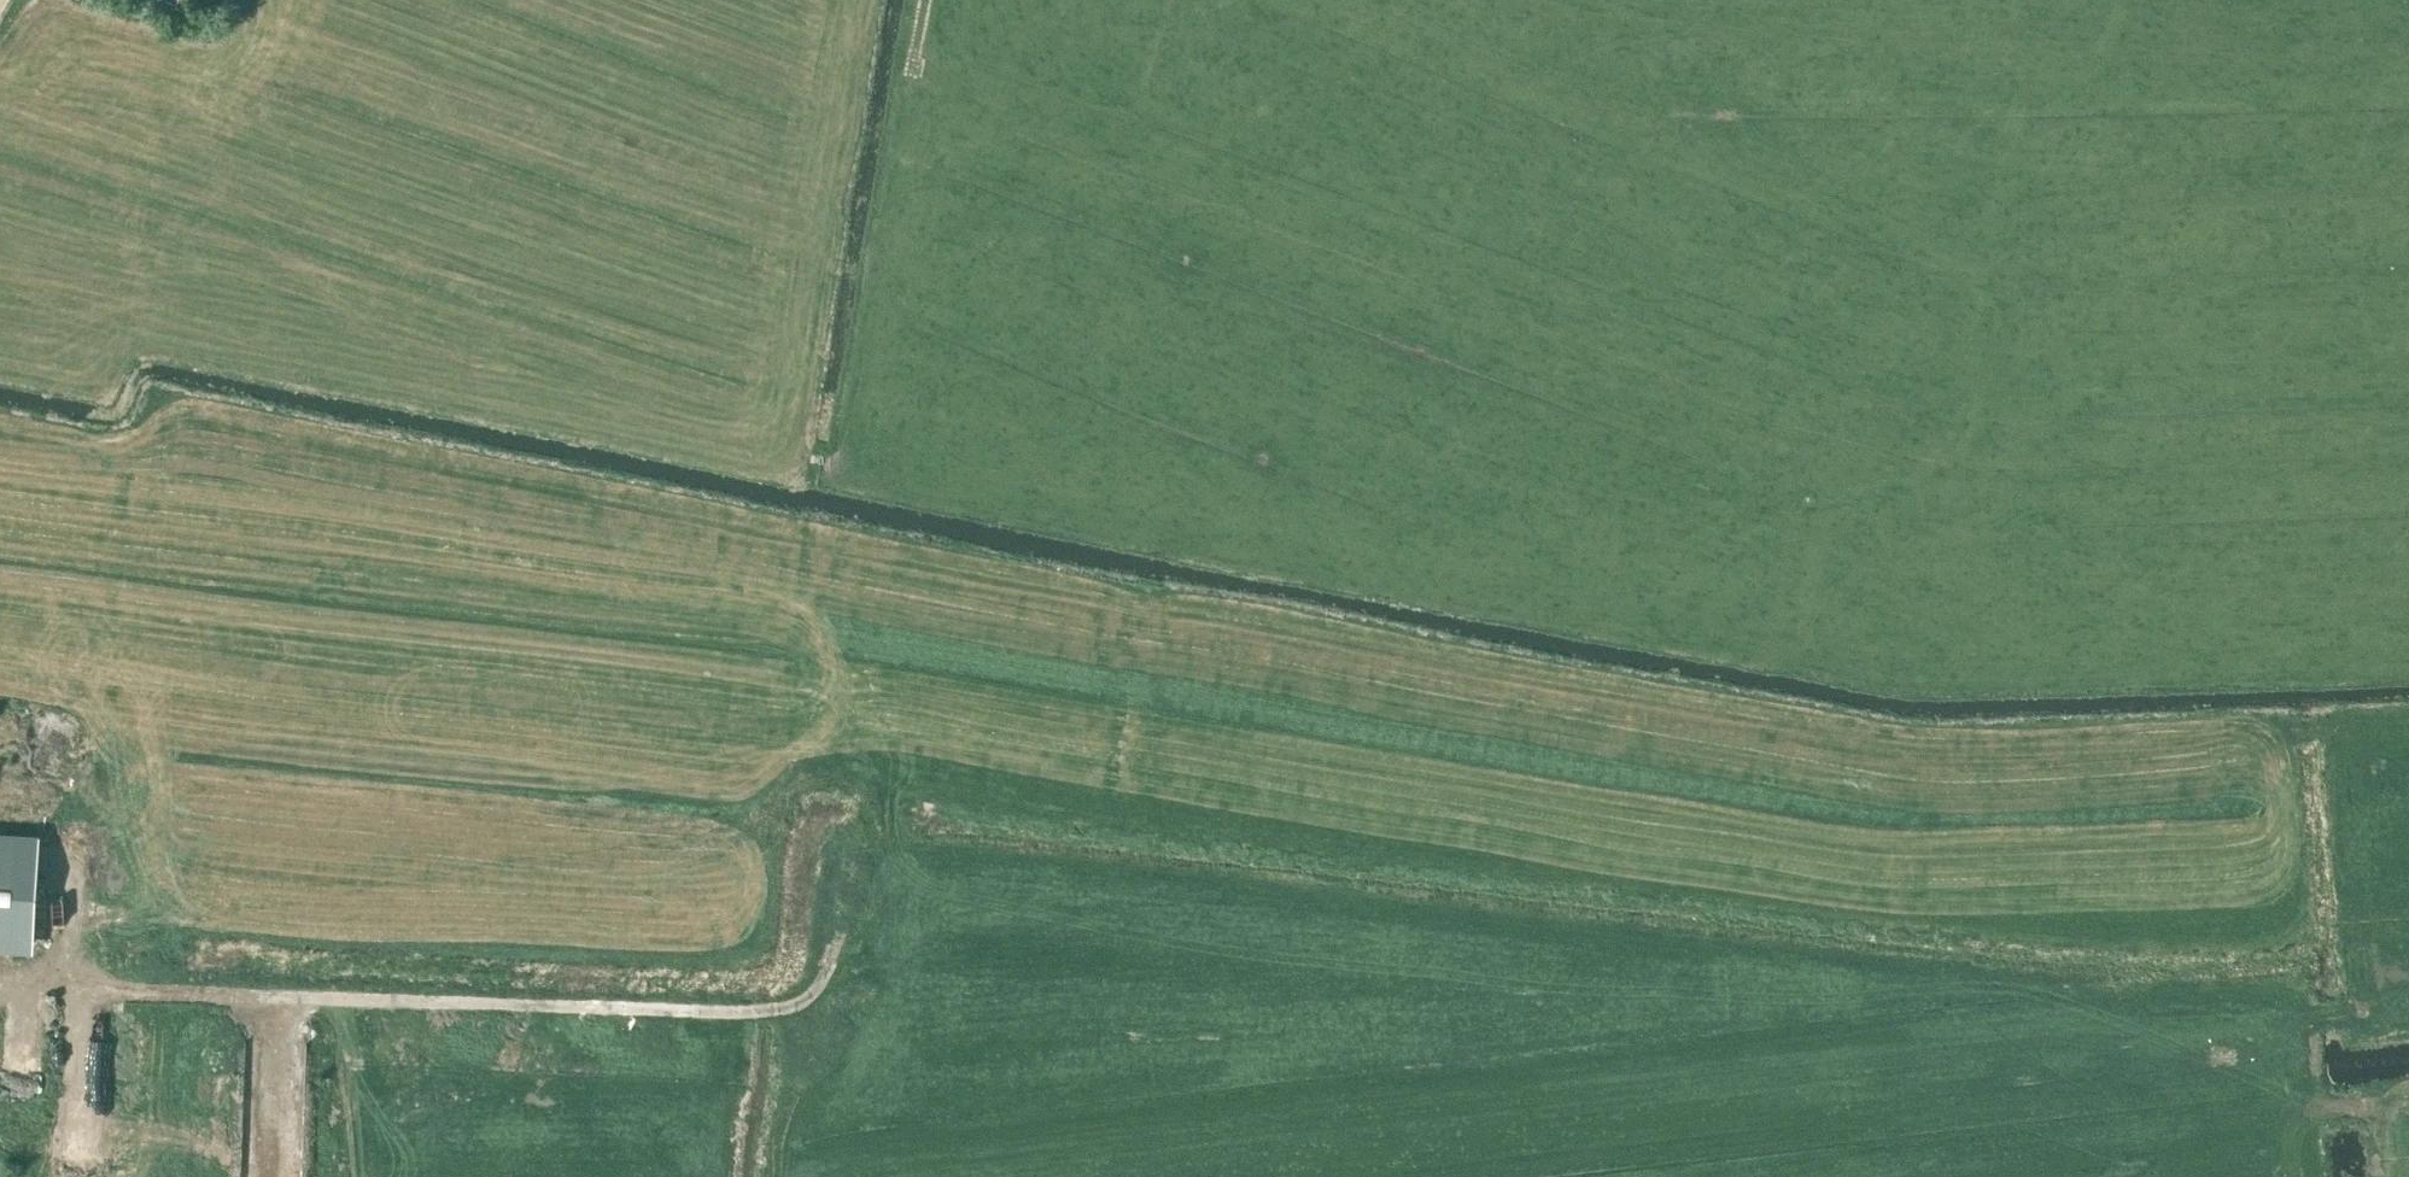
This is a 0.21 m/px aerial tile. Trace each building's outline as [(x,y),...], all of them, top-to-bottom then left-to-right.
[(0,833),(0,949),(24,950),(32,835),(0,833)]
